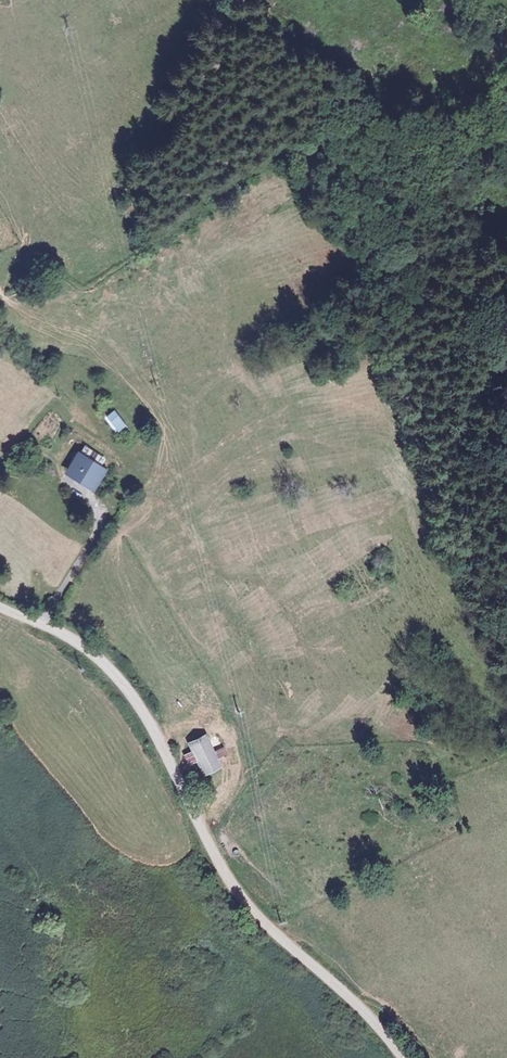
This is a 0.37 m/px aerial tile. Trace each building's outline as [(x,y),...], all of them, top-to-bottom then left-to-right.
[(118,420),(108,407),(100,412),(111,426),(118,420)] [(80,442),(74,451),(94,463),(99,455),(80,442)] [(94,463),(74,451),(64,468),(87,482),(97,465),(94,463)] [(212,725),(203,729),(214,753),(223,749),(212,725)] [(186,737),(191,748),(185,751),(188,760),(195,757),(201,769),(218,761),(214,753),(203,729),(186,737)]
